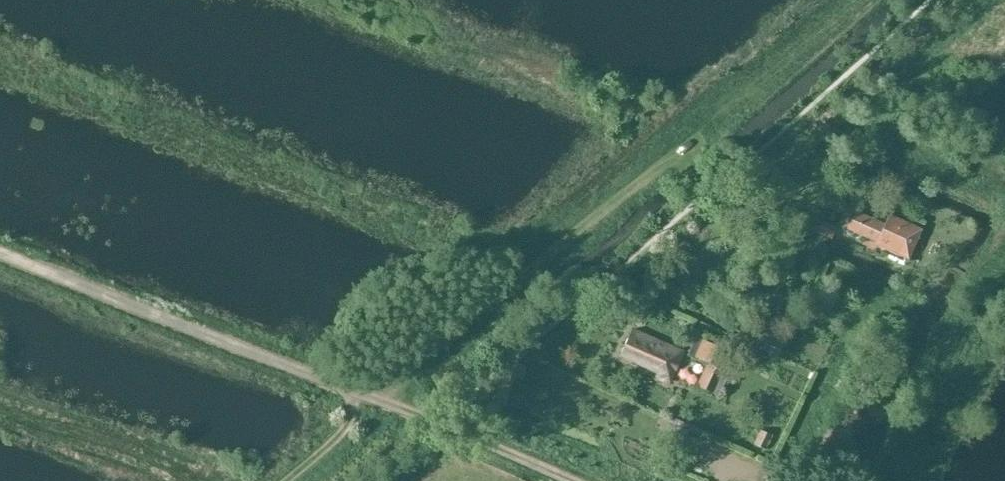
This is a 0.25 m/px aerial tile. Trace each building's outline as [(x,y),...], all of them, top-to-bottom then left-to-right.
[(882,248),(901,256),(915,227),(889,215),(884,225),(851,211),(843,228),(883,245),(882,248)] [(837,228),(820,221),(815,232),(832,239),(837,228)] [(621,356),(658,373),(656,377),(669,383),(682,353),(632,331),(621,356)] [(694,358),(707,364),(697,387),(712,394),(723,370),(716,367),(723,350),(702,341),(694,358)] [(752,444),(763,450),(770,436),(759,430),(752,444)]
